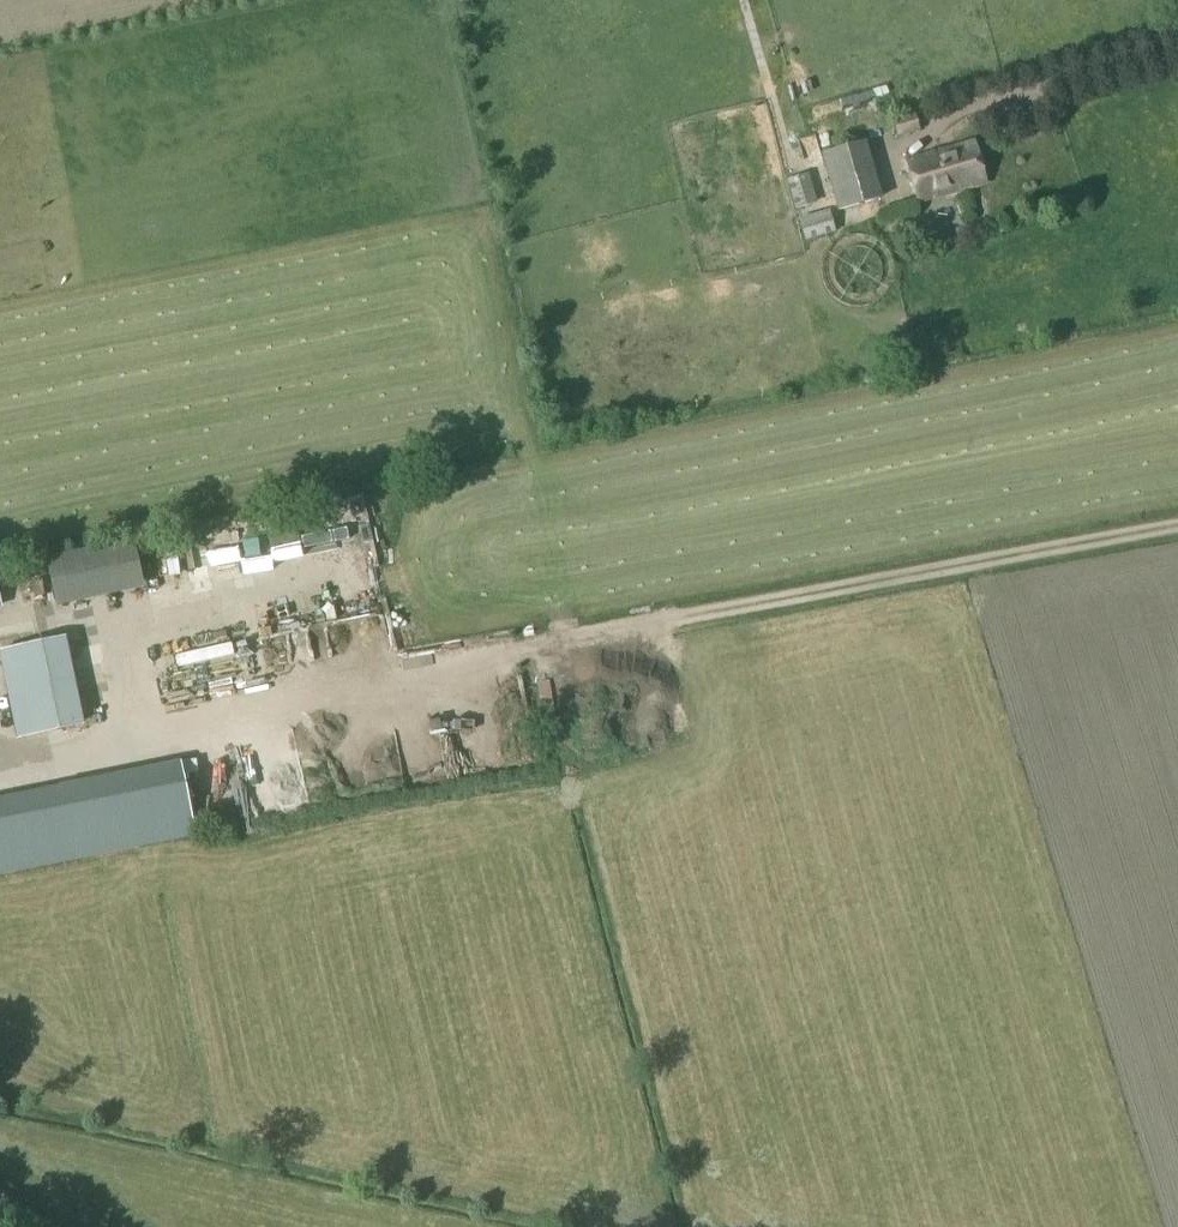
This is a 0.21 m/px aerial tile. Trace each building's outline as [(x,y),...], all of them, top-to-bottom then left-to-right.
[(915,116),(893,123),(897,137),(920,131),(915,116)] [(806,123),(793,124),(794,145),(808,144),(806,123)] [(864,142),(819,156),(835,214),(881,200),(864,142)] [(973,142),(907,162),(920,203),(986,183),(973,142)] [(809,175),(786,182),(794,211),(816,205),(809,175)] [(829,211),(796,221),(803,245),(836,235),(829,211)] [(132,536),(41,554),(51,603),(142,585),(132,536)] [(263,543),(217,542),(216,565),(262,566),(263,543)] [(285,657),(326,650),(324,636),(375,628),(372,608),(226,631),(231,657),(284,649),(285,657)] [(38,645),(0,653),(18,737),(56,729),(38,645)] [(391,721),(401,720),(399,695),(389,697),(391,721)] [(435,737),(448,736),(446,711),(434,712),(435,737)] [(67,786),(34,792),(48,863),(81,856),(67,786)]
